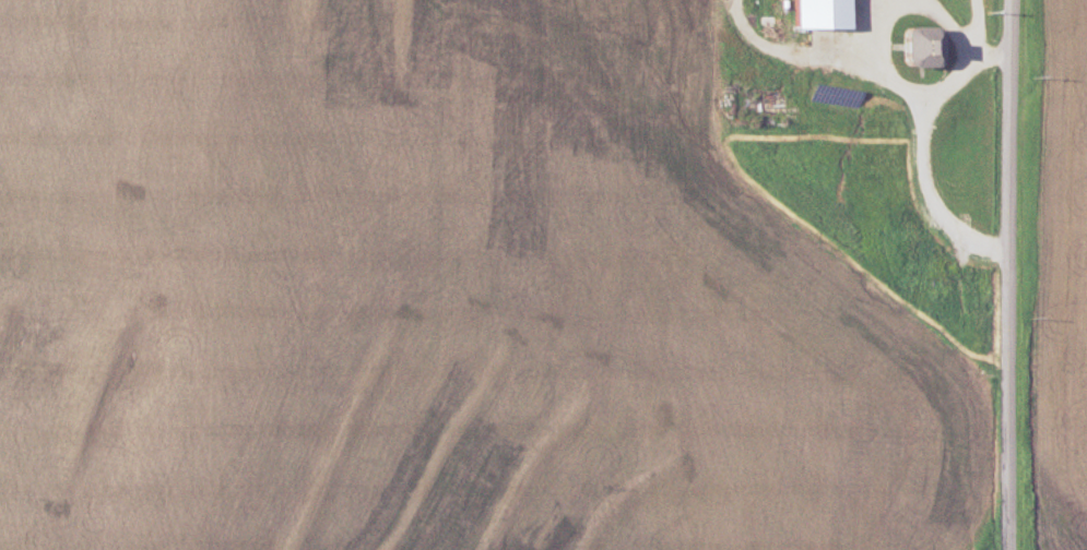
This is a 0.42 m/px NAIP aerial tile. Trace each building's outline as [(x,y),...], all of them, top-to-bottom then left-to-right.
[(796,26),(852,27),(852,0),(796,0),(796,26)] [(912,26),(912,63),(945,63),(945,26),(912,26)]
